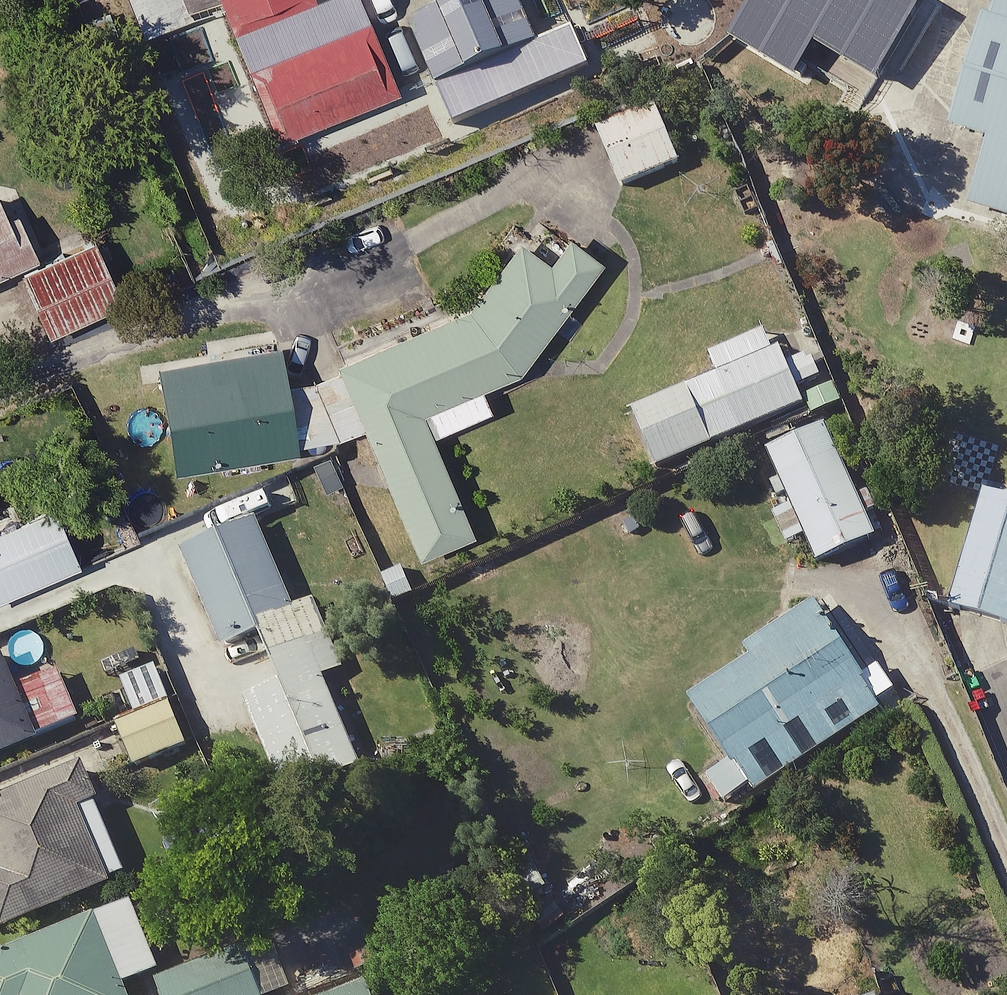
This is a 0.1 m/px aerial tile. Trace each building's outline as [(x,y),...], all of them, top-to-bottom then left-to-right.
[(266,0),(170,0),(192,49),(272,14),(266,0)] [(801,0),(646,0),(631,44),(879,130),(911,38),(801,0)] [(476,1),(378,47),(430,157),(564,94),(542,47),(505,64),(476,1)] [(945,43),(910,168),(949,179),(932,237),(1006,258),(1006,61),(945,43)] [(325,48),(217,92),(246,163),(354,119),(325,48)] [(685,169),(659,109),(603,134),(629,194),(685,169)] [(538,227),(466,319),(342,370),(420,561),(473,539),(433,441),(493,416),(483,392),(481,387),(520,370),(597,272),(538,227)] [(129,307),(98,242),(26,277),(57,341),(129,307)] [(340,378),(289,387),(281,342),(154,365),(175,478),(263,462),(352,445),(340,378)] [(775,364),(766,342),(655,388),(679,447),(793,399),(786,384),(812,373),(803,352),(775,364)] [(866,531),(814,417),(754,444),(806,558),(866,531)] [(294,610),(250,503),(176,533),(227,657),(266,641),(287,692),(249,708),(290,808),(368,776),(328,680),(343,674),(313,602),(294,610)] [(947,510),(910,638),(981,658),(1006,565),(1006,528),(947,510)] [(987,669),(1006,675),(1006,600),(987,669)] [(851,675),(800,601),(673,688),(716,751),(688,771),(714,809),(886,691),(868,663),(851,675)] [(2,664),(0,665),(0,744),(89,712),(73,665),(10,687),(2,664)] [(175,741),(154,692),(102,714),(123,763),(175,741)] [(63,745),(0,770),(0,916),(113,871),(63,745)] [(118,895),(0,942),(0,994),(118,994),(111,978),(146,964),(118,895)] [(262,934),(280,988),(368,956),(348,903),(262,934)] [(262,934),(147,976),(154,994),(262,994),(280,988),(262,934)] [(358,976),(307,994),(365,994),(358,976)]
